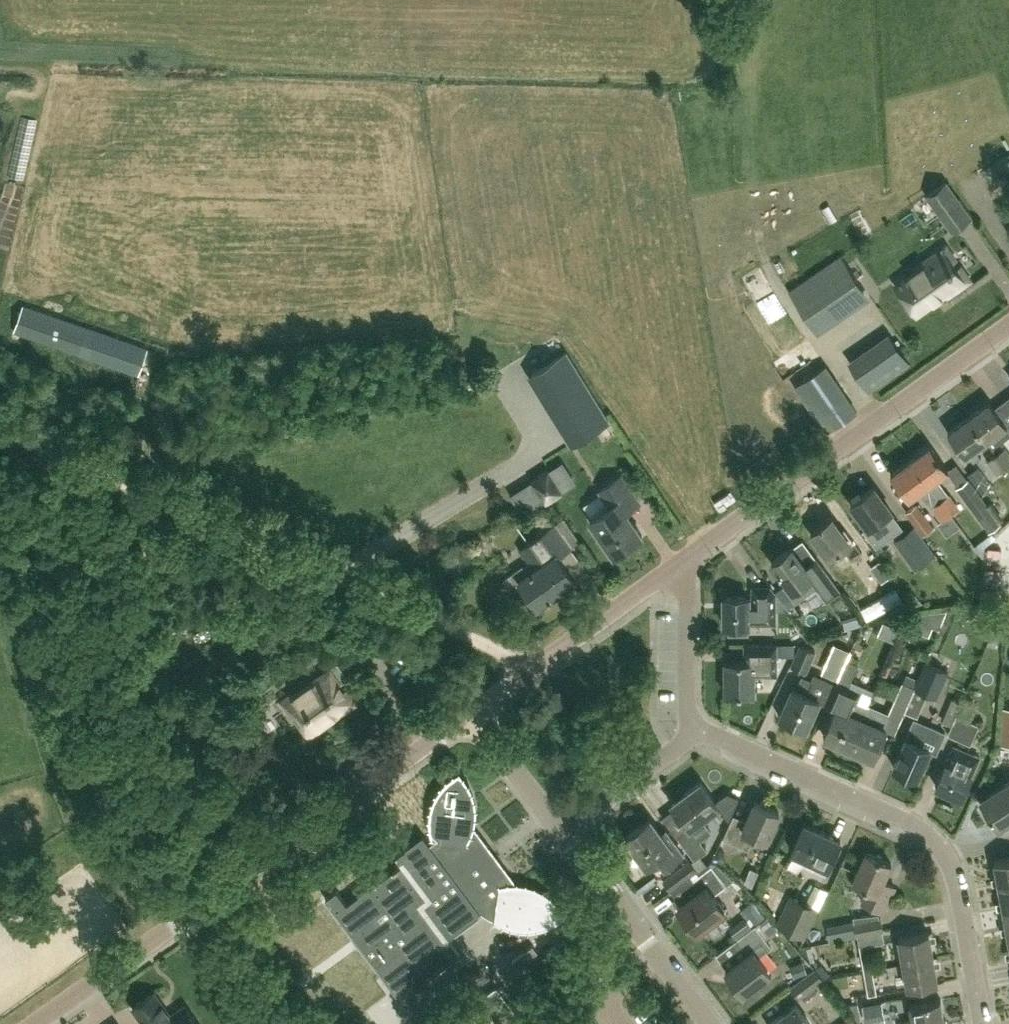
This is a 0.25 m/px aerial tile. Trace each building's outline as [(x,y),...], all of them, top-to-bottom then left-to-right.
[(946,182),(927,195),(940,213),(940,212),(952,229),(970,217),(958,200),(946,182)] [(916,271),(896,285),(916,313),(946,292),(948,295),(970,280),(960,266),(955,269),(951,263),(956,259),(946,245),(928,257),(930,260),(927,262),(925,260),(924,260),(926,264),(916,271)] [(818,333),(870,298),(841,253),(788,289),(818,333)] [(750,282),(759,297),(776,286),(768,272),(750,282)] [(139,374),(147,349),(22,305),(13,330),(139,374)] [(532,373),(574,442),(609,420),(567,352),(532,373)] [(783,363),(792,378),(810,367),(801,352),(783,363)] [(824,430),(856,410),(826,364),(794,386),(804,401),(824,430)] [(968,416),(986,440),(1007,425),(989,401),(968,416)] [(965,456),(986,440),(968,416),(947,431),(965,456)] [(910,459),(928,483),(948,469),(930,444),(910,459)] [(1005,466),(1008,464),(1008,451),(1005,446),(995,453),(1005,466)] [(995,453),(986,459),(996,473),(1005,466),(995,453)] [(940,499),(928,483),(910,459),(890,473),(908,498),(919,490),(941,520),(950,513),(940,499)] [(982,493),(992,486),(978,466),(967,473),(982,493)] [(547,468),(529,479),(531,481),(544,502),(546,504),(563,493),(562,492),(548,470),(547,468)] [(614,554),(642,535),(621,504),(635,494),(621,475),(600,489),(610,505),(590,519),(614,554)] [(969,480),(959,487),(991,531),(1001,523),(969,480)] [(875,543),(901,524),(891,511),(892,511),(873,486),(851,503),(868,526),(865,529),(875,543)] [(950,513),(959,507),(949,492),(940,499),(950,513)] [(904,511),(914,524),(922,535),(933,527),(916,503),(904,511)] [(841,530),(831,517),(811,532),(829,558),(842,548),(851,560),(862,552),(844,527),(841,530)] [(538,606),(561,590),(577,580),(573,575),(583,568),(570,548),(572,547),(554,523),(537,535),(538,536),(523,546),(529,554),(525,556),(529,561),(504,579),(518,598),(527,591),(538,606)] [(914,524),(893,539),(909,561),(914,569),(935,554),(930,546),(922,535),(914,524)] [(791,546),(771,561),(788,583),(784,585),(796,602),(816,587),(827,601),(841,591),(817,557),(806,566),(791,546)] [(880,559),(870,567),(882,582),(892,575),(880,559)] [(724,596),(724,625),(728,625),(728,634),(749,634),(748,623),(764,623),(775,623),(775,610),(788,610),(787,609),(775,592),(770,586),(757,586),(751,586),(751,598),(748,598),(748,596),(724,596)] [(818,646),(807,641),(805,645),(800,643),(790,665),(806,672),(815,651),(818,646)] [(754,699),(754,676),(777,676),(776,644),(744,644),(744,661),(724,661),(725,693),(738,693),(739,699),(754,699)] [(922,667),(913,686),(915,686),(914,687),(925,692),(937,697),(948,671),(948,670),(952,659),(930,650),(925,661),(924,661),(922,667)] [(834,711),(823,736),(850,747),(869,705),(868,705),(874,690),(851,679),(858,663),(846,658),(837,679),(825,706),(834,711)] [(309,733),(353,701),(329,669),(285,701),(309,733)] [(792,687),(779,716),(806,728),(818,701),(823,703),(833,681),(813,672),(809,679),(802,676),(796,689),(792,687)] [(902,681),(888,714),(892,716),(900,719),(904,710),(914,687),(915,686),(913,686),(905,682),(902,681)] [(869,705),(850,747),(873,758),(883,737),(886,730),(892,716),(888,714),(869,705)] [(951,725),(947,733),(970,743),(978,724),(957,713),(956,713),(951,725)] [(914,719),(893,766),(917,777),(929,749),(936,752),(945,731),(915,717),(914,719)] [(935,785),(962,797),(980,756),(954,745),(946,764),(945,763),(935,785)] [(473,825),(475,815),(475,807),(474,798),(472,789),(467,780),(459,771),(448,779),(442,786),(437,794),(433,802),(431,810),(431,819),(431,828),(433,837),(433,838),(436,838),(430,843),(423,835),(398,855),(404,863),(393,871),(372,887),(349,905),(337,889),(327,897),(326,896),(328,894),(323,886),(320,888),(294,906),(313,932),(305,938),(324,963),(315,969),(335,995),(343,989),(362,1014),(365,1011),(375,1023),(399,1023),(406,1019),(399,1010),(406,1004),(406,1003),(415,996),(416,997),(432,984),(427,977),(460,953),(447,936),(481,911),(495,919),(509,925),(520,928),(529,928),(540,926),(548,923),(555,919),(562,914),(564,912),(557,901),(550,895),(542,890),(533,886),(522,883),(516,883),(473,825)] [(981,799),(997,825),(1008,818),(1008,781),(981,799)] [(694,858),(706,850),(699,840),(711,831),(701,818),(718,806),(700,782),(671,803),(692,831),(680,839),(694,858)] [(767,840),(779,812),(755,801),(745,824),(732,818),(723,838),(748,849),(755,834),(767,840)] [(660,833),(650,819),(625,837),(635,850),(627,855),(638,870),(646,864),(647,866),(661,856),(669,867),(685,855),(666,828),(660,833)] [(792,855),(793,857),(801,861),(804,859),(803,862),(825,872),(840,840),(804,823),(791,851),(793,852),(792,855)] [(882,911),(891,893),(880,888),(891,863),(866,851),(852,881),(869,889),(863,902),(882,911)] [(994,860),(999,886),(1008,884),(1008,858),(994,860)] [(672,890),(698,871),(689,859),(663,878),(672,890)] [(680,904),(677,906),(697,932),(726,910),(714,894),(726,884),(711,865),(693,879),(690,881),(697,891),(680,904)] [(999,886),(1003,911),(1008,909),(1008,884),(999,886)] [(790,895),(776,925),(804,938),(818,908),(807,902),(790,895)] [(878,914),(854,917),(855,921),(857,935),(857,936),(883,931),(880,916),(879,916),(878,914)] [(727,968),(725,969),(744,994),(771,973),(758,956),(771,946),(755,925),(738,938),(737,938),(748,952),(727,968)] [(903,962),(933,957),(929,931),(898,937),(903,962)] [(869,951),(860,953),(863,970),(872,968),(869,951)] [(933,957),(903,962),(907,988),(938,982),(933,957)] [(815,968),(790,986),(798,997),(801,995),(813,986),(823,978),(815,968)] [(874,975),(865,977),(868,995),(877,993),(874,975)] [(496,985),(479,999),(498,1023),(525,1023),(496,985)] [(154,992),(132,1006),(144,1023),(176,1023),(154,992)] [(814,1016),(820,1023),(829,1023),(850,1008),(841,996),(814,1016)] [(945,1023),(940,998),(909,1004),(912,1020),(899,1022),(899,1023),(941,1023),(945,1023)] [(863,1005),(866,1022),(868,1023),(880,1023),(880,1020),(886,1019),(882,1001),(863,1005)] [(795,1003),(768,1023),(811,1023),(795,1003)]
